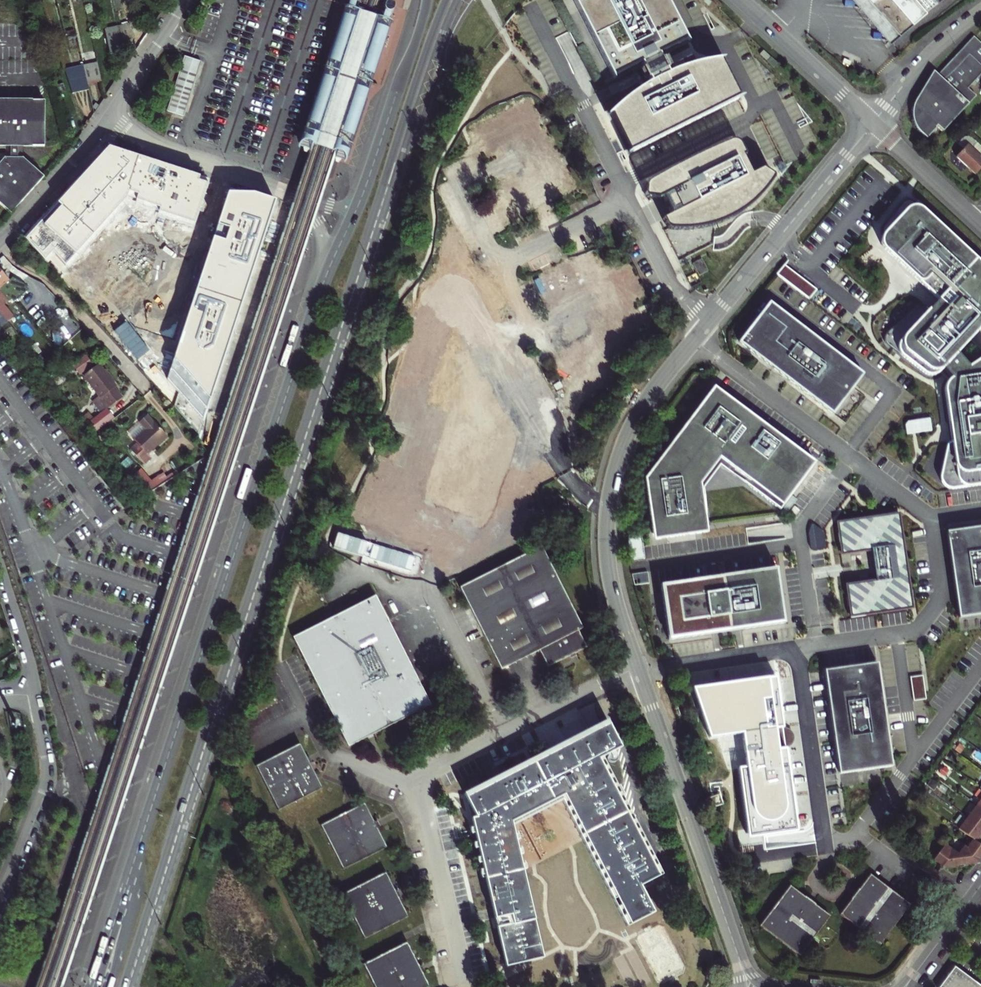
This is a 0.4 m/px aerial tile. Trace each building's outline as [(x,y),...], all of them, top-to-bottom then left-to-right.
[(385,19),(387,11),(389,8),(390,5),(389,4),(382,2),(381,1),(381,0),(345,0),(343,7),(385,19)] [(574,1),(613,78),(640,65),(643,69),(638,72),(643,81),(643,82),(648,80),(650,84),(668,75),(658,56),(686,41),(667,0),(577,0),(574,1)] [(861,11),(862,2),(864,1),(864,0),(852,0),(861,11)] [(897,44),(946,0),(864,0),(864,1),(862,2),(861,11),(863,11),(863,12),(871,13),(871,21),(872,21),(872,22),(880,23),(880,31),(881,31),(881,32),(890,33),(890,42),(891,42),(891,43),(897,44)] [(342,8),(343,7),(340,6),(298,149),(347,164),(389,20),(385,19),(385,21),(377,51),(371,49),(363,77),(363,78),(363,79),(364,80),(364,81),(364,82),(364,83),(363,84),(362,85),(361,85),(360,85),(359,85),(358,86),(357,86),(356,87),(355,87),(354,88),(353,88),(352,89),(351,89),(351,90),(350,91),(349,92),(348,92),(347,93),(346,94),(345,94),(344,94),(343,94),(342,94),(340,94),(339,94),(338,93),(337,93),(337,92),(336,92),(336,91),(335,90),(335,88),(334,88),(334,86),(334,85),(333,84),(333,83),(333,82),(332,81),(331,80),(331,79),(330,78),(330,77),(329,77),(329,76),(328,76),(327,75),(327,74),(326,73),(326,72),(327,71),(328,70),(329,69),(330,68),(331,67),(336,49),(330,48),(342,8)] [(385,21),(385,19),(343,7),(342,8),(330,48),(336,49),(331,67),(330,68),(329,69),(328,70),(327,71),(326,72),(326,73),(327,74),(327,75),(328,76),(329,76),(329,77),(330,77),(330,78),(331,79),(331,80),(332,81),(333,82),(333,83),(333,84),(334,85),(334,86),(334,88),(335,88),(335,90),(336,91),(336,92),(337,92),(337,93),(338,93),(339,94),(340,94),(342,94),(343,94),(344,94),(345,94),(346,94),(347,93),(348,92),(349,92),(350,91),(351,90),(351,89),(352,89),(353,88),(354,88),(355,87),(356,87),(357,86),(358,86),(359,85),(360,85),(361,85),(362,85),(363,84),(364,83),(364,82),(364,81),(364,80),(363,79),(363,78),(363,77),(371,49),(377,51),(385,21)] [(871,13),(863,12),(871,21),(871,13)] [(880,23),(872,22),(880,31),(880,23)] [(130,24),(118,27),(121,40),(130,38),(129,32),(131,32),(130,24)] [(118,27),(104,30),(109,55),(124,52),(121,40),(118,27)] [(890,33),(881,32),(890,42),(890,33)] [(922,88),(926,91),(919,98),(915,97),(913,103),(911,111),(912,117),(913,123),(915,125),(918,130),(924,137),(934,127),(934,126),(935,124),(941,130),(974,95),(966,87),(980,72),(980,43),(973,35),(936,73),(922,88)] [(770,57),(763,51),(759,55),(766,61),(770,57)] [(81,56),(83,65),(87,83),(101,80),(95,53),(81,56)] [(188,68),(197,71),(200,62),(185,57),(182,68),(187,70),(188,68)] [(668,75),(650,84),(634,94),(618,107),(609,115),(629,154),(739,99),(720,61),(698,65),(681,70),(668,75)] [(83,65),(64,69),(72,95),(89,91),(87,83),(83,65)] [(182,68),(168,111),(183,116),(197,71),(188,68),(187,70),(182,68)] [(931,70),(915,97),(919,98),(926,91),(922,88),(936,73),(931,70)] [(638,72),(607,88),(611,97),(643,81),(638,72)] [(0,101),(0,146),(9,146),(9,156),(5,156),(0,162),(0,197),(15,210),(48,173),(28,156),(27,156),(22,156),(22,146),(26,146),(43,146),(44,101),(0,101)] [(972,136),(971,135),(967,134),(964,135),(961,136),(959,138),(965,144),(955,153),(974,172),(980,165),(980,145),(972,136)] [(648,183),(646,186),(646,188),(646,197),(646,198),(647,199),(648,199),(659,201),(662,199),(670,217),(663,220),(668,228),(669,230),(671,231),(673,231),(683,232),(693,231),(702,230),(719,225),(733,218),(739,215),(750,206),(762,193),(768,184),(772,180),(772,178),(772,177),(771,176),(770,175),(762,170),(751,175),(742,158),(744,156),(739,146),(737,143),(735,142),(732,142),(729,142),(719,146),(679,166),(648,183)] [(198,177),(110,148),(28,236),(63,267),(124,201),(183,221),(198,177)] [(785,166),(783,162),(776,166),(779,171),(786,168),(785,166)] [(782,170),(760,196),(773,206),(794,180),(782,170)] [(174,407),(198,434),(275,202),(253,195),(228,193),(217,226),(229,229),(224,242),(213,238),(167,382),(178,394),(174,407)] [(917,205),(914,202),(911,200),(909,200),(908,200),(906,200),(905,200),(903,201),(901,203),(882,226),(881,228),(881,230),(881,231),(882,234),(882,235),(882,236),(881,237),(881,238),(881,240),(881,243),(881,246),(882,248),(884,250),(939,300),(935,304),(931,309),(928,307),(925,305),(923,305),(921,304),(918,305),(916,306),(914,307),(910,310),(885,334),(884,335),(884,337),(884,339),(884,342),(885,344),(887,346),(925,375),(926,376),(928,377),(930,377),(932,377),(933,377),(935,376),(937,375),(938,374),(944,368),(948,373),(952,377),(948,381),(946,383),(946,386),(945,391),(951,432),(952,442),(951,442),(949,443),(949,444),(948,445),(941,474),(942,479),(943,483),(945,486),(947,488),(949,489),(953,490),(980,485),(980,358),(969,365),(958,352),(980,328),(980,264),(947,233),(917,205)] [(28,252),(20,243),(12,250),(20,260),(28,252)] [(184,246),(177,249),(182,262),(189,259),(184,246)] [(553,352),(571,395),(615,377),(602,346),(642,329),(630,300),(642,296),(629,266),(600,278),(589,253),(532,277),(545,308),(575,295),(592,335),(553,352)] [(706,259),(697,263),(703,276),(712,272),(706,259)] [(126,260),(121,262),(133,290),(138,288),(126,260)] [(777,274),(810,299),(818,289),(785,264),(777,274)] [(0,270),(0,292),(11,304),(15,300),(4,286),(11,281),(0,270)] [(5,323),(14,316),(0,299),(0,316),(5,323)] [(863,373),(769,301),(739,340),(832,412),(863,373)] [(5,323),(0,316),(0,335),(9,328),(5,323)] [(117,386),(99,364),(83,376),(100,397),(92,403),(101,414),(123,397),(115,387),(117,386)] [(720,466),(779,510),(815,463),(761,421),(752,415),(714,387),(701,405),(691,418),(675,438),(644,479),(653,541),(701,534),(701,528),(696,496),(720,466)] [(146,457),(167,440),(153,424),(146,417),(138,424),(145,432),(133,442),(136,445),(130,450),(144,465),(150,460),(146,457)] [(407,499),(364,517),(383,563),(430,543),(416,511),(462,492),(474,520),(520,501),(500,455),(452,476),(440,448),(394,468),(407,499)] [(127,489),(122,482),(115,487),(120,494),(127,489)] [(845,586),(849,618),(911,609),(908,588),(903,588),(902,581),(907,580),(902,543),(897,544),(896,536),(901,535),(898,516),(837,524),(841,556),(870,552),(872,566),(875,582),(845,586)] [(946,534),(957,621),(980,618),(980,529),(946,534)] [(645,559),(640,534),(628,536),(628,552),(629,561),(645,559)] [(501,668),(531,653),(538,649),(547,667),(586,647),(577,630),(582,627),(541,546),(459,587),(501,668)] [(669,640),(706,634),(784,623),(776,569),(661,585),(669,640)] [(430,704),(416,677),(389,623),(375,596),(293,637),(348,746),(430,704)] [(877,664),(824,671),(838,769),(891,761),(877,664)] [(922,676),(910,678),(913,701),(926,700),(922,676)] [(776,677),(693,688),(710,737),(718,736),(727,770),(739,769),(748,837),(797,830),(776,677)] [(607,720),(463,794),(476,818),(470,819),(505,966),(543,958),(512,825),(562,801),(627,926),(654,913),(640,887),(662,875),(601,757),(621,747),(607,720)] [(469,727),(456,734),(460,741),(472,735),(469,727)] [(299,743),(254,765),(277,810),(321,787),(299,743)] [(980,797),(980,791),(978,788),(970,799),(976,804),(980,797)] [(718,796),(705,800),(709,810),(721,805),(718,796)] [(365,801),(320,823),(342,868),(387,845),(365,801)] [(976,804),(967,816),(980,827),(980,808),(976,804)] [(967,816),(958,827),(972,839),(976,841),(980,833),(980,827),(967,816)] [(975,864),(979,863),(979,858),(980,855),(980,845),(976,841),(972,839),(967,845),(963,842),(956,852),(959,854),(961,866),(975,864)] [(945,868),(961,866),(959,854),(956,852),(945,843),(934,859),(940,863),(941,868),(942,866),(945,868)] [(938,872),(925,863),(921,869),(933,878),(938,872)] [(385,870),(340,892),(362,938),(407,915),(385,870)] [(870,874),(840,914),(880,944),(910,904),(870,874)] [(789,886),(759,926),(799,956),(829,916),(789,886)] [(362,964),(374,986),(426,986),(428,986),(406,942),(362,964)] [(954,967),(938,986),(980,986),(954,967)]
